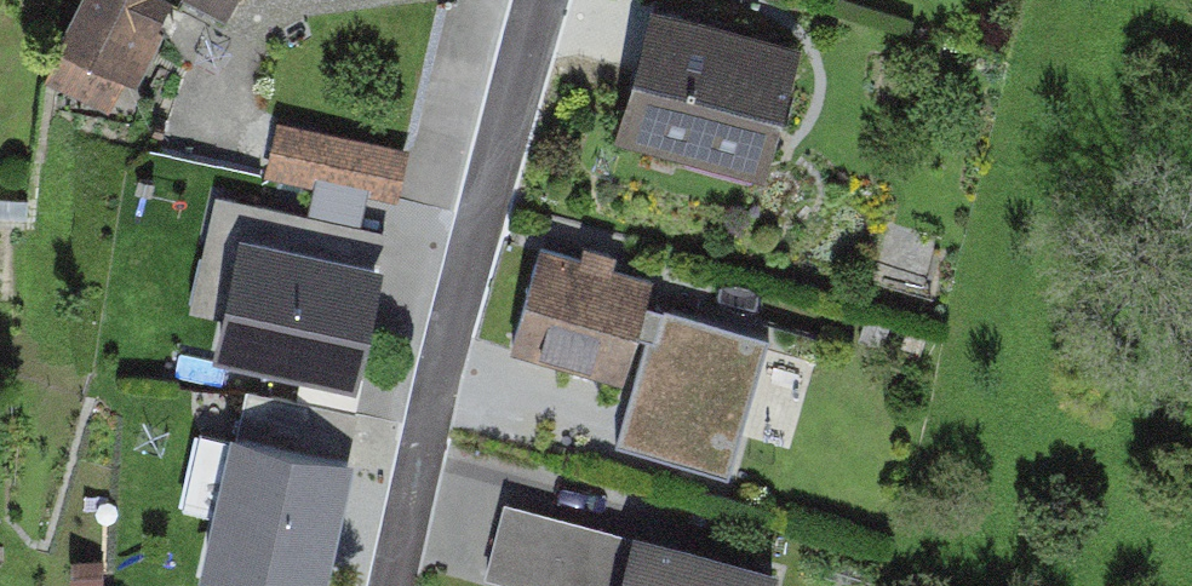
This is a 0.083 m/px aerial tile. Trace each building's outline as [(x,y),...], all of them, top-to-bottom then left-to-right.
[(181,1),(180,0),(85,0),(46,70),(119,111),(181,1)] [(289,54),(321,0),(196,0),(289,54)] [(674,0),(642,0),(610,132),(767,170),(802,31),(674,0)] [(319,182),(316,197),(398,213),(413,141),(280,114),(268,171),(319,182)] [(366,268),(230,236),(203,348),(340,380),(366,268)] [(656,276),(540,244),(508,358),(624,390),(656,276)] [(624,445),(727,473),(765,332),(662,304),(624,445)] [(335,466),(216,439),(183,582),(202,585),(307,585),(335,466)] [(500,502),(483,573),(534,585),(601,585),(614,530),(500,502)] [(634,531),(619,585),(778,585),(782,572),(634,531)]
